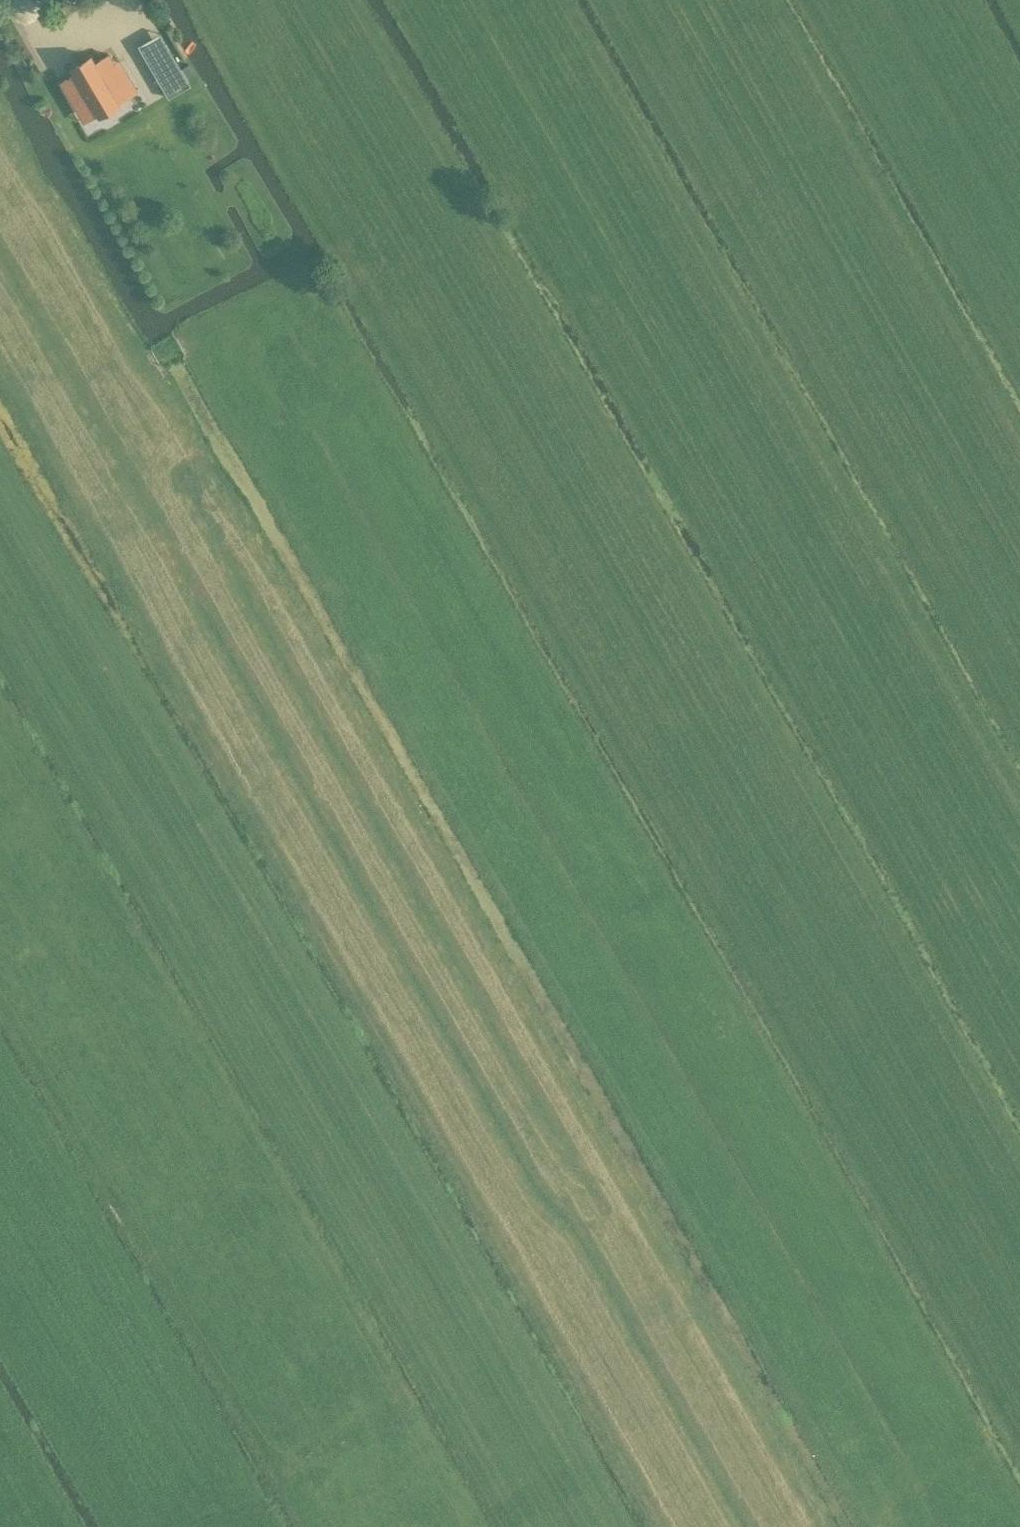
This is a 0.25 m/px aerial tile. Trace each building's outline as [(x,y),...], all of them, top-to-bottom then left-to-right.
[(75,75),(61,83),(75,109),(90,100),(99,116),(120,104),(118,102),(137,91),(124,69),(119,71),(115,65),(109,55),(96,63),(91,57),(71,69),(75,75)] [(172,55),(150,67),(164,91),(186,79),(172,55)]
